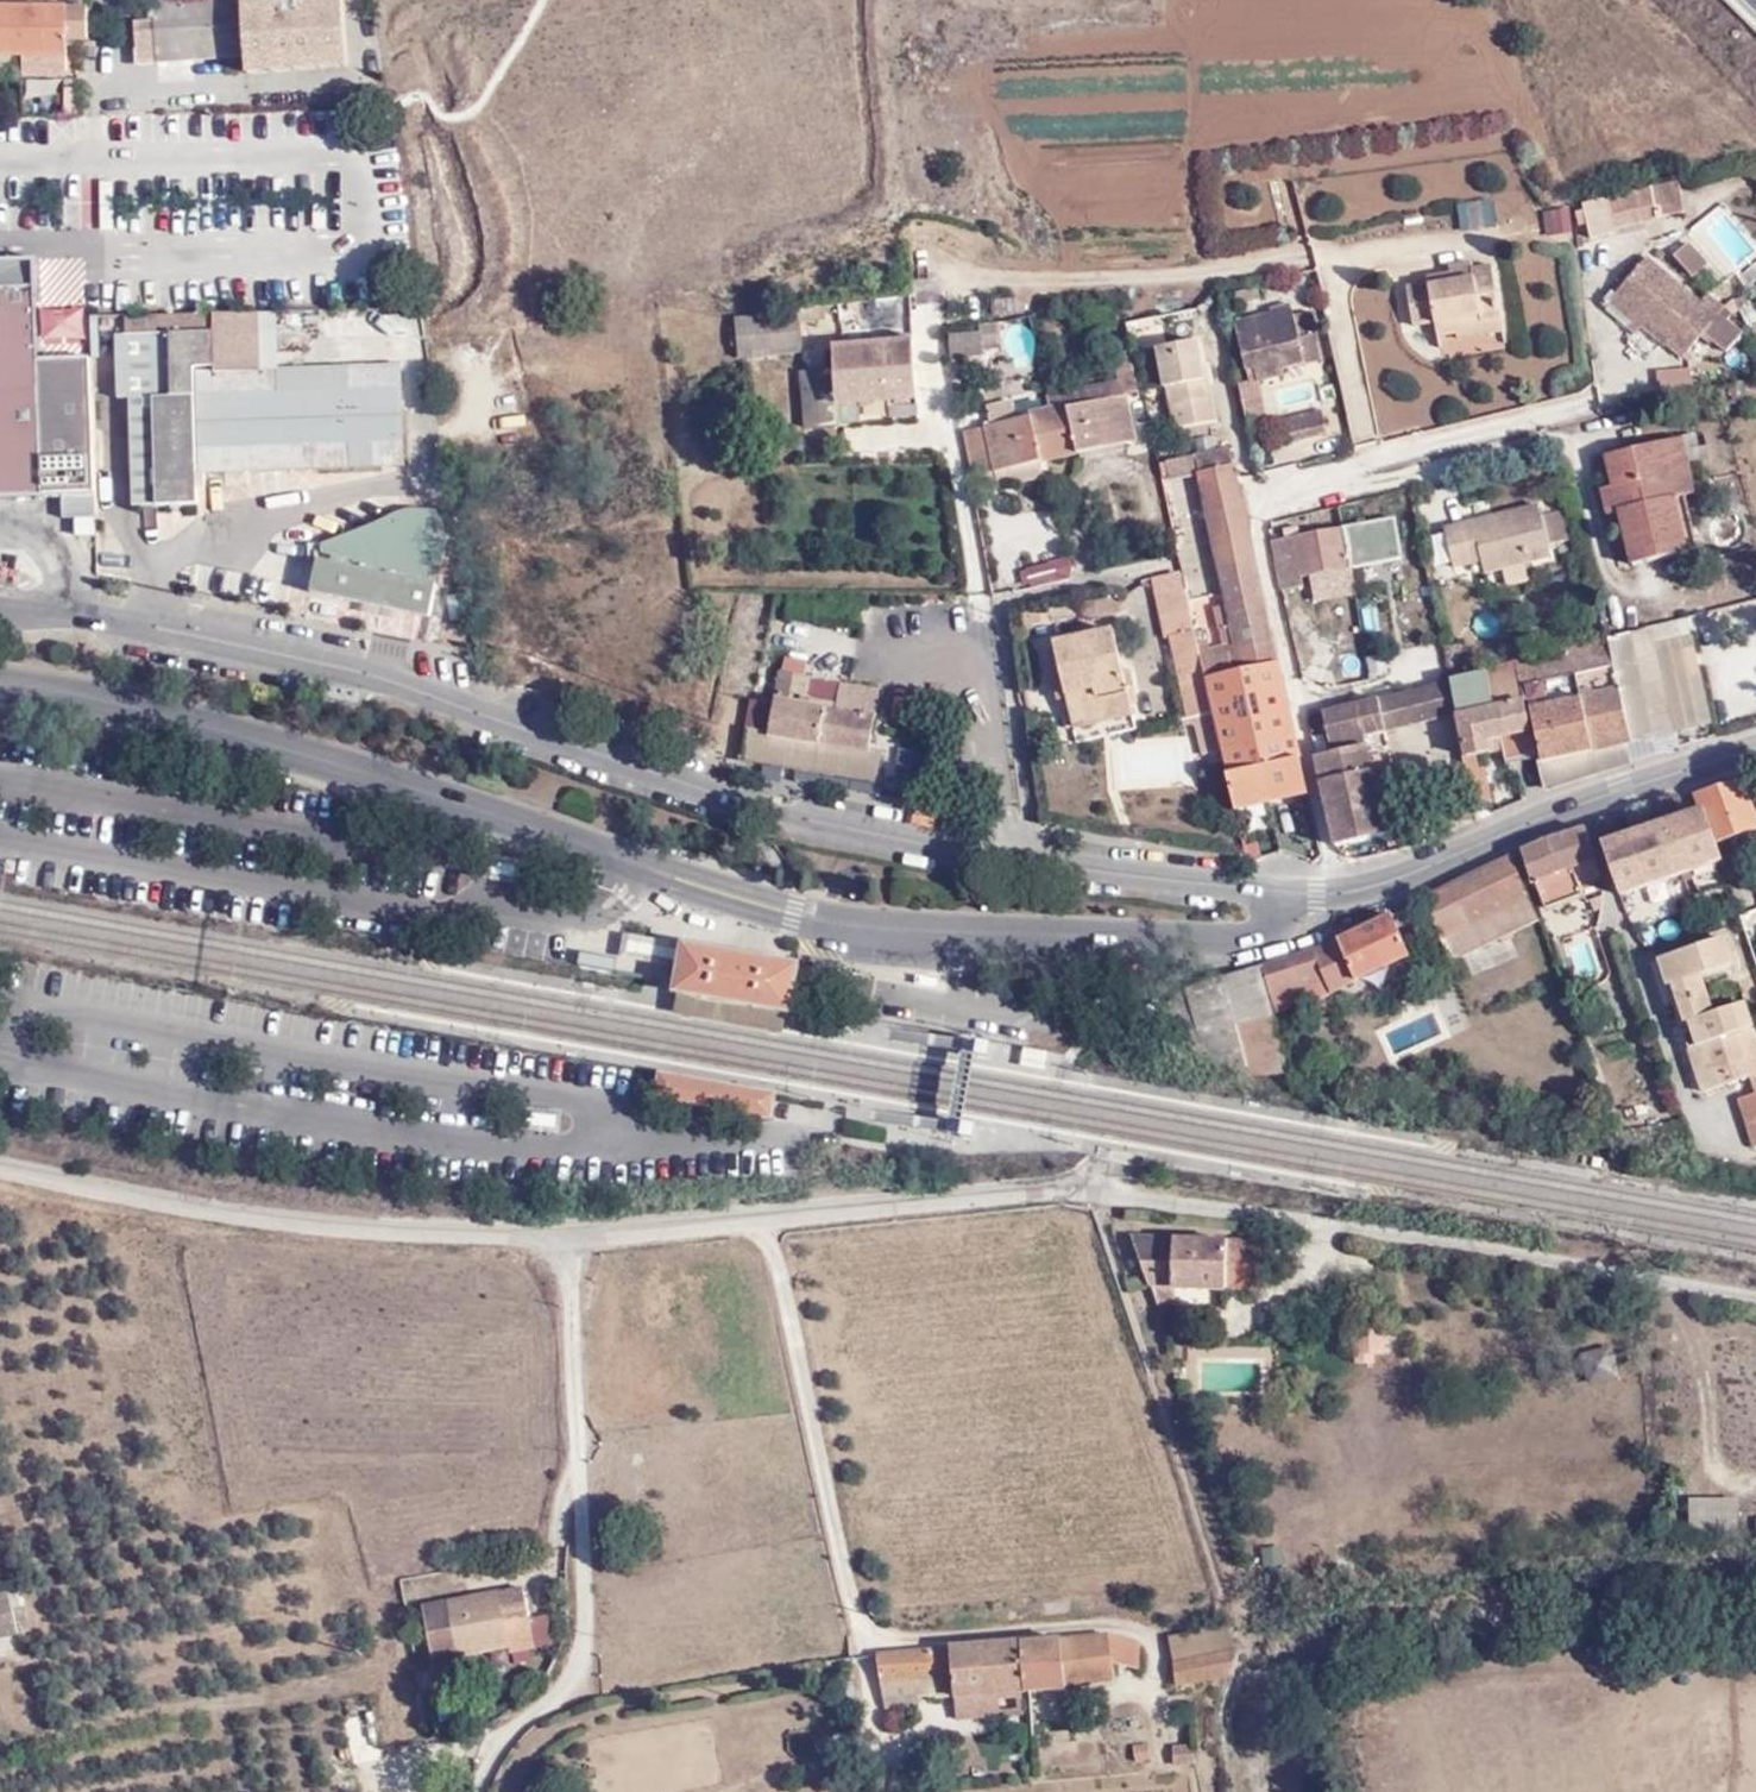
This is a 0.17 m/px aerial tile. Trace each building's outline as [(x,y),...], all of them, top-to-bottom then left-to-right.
[(6,9),(31,9),(31,0),(6,0),(6,9)] [(241,0),(237,0),(154,9),(155,26),(159,69),(245,63),(241,0)] [(154,9),(237,0),(154,0),(154,9)] [(251,6),(255,59),(356,52),(352,0),(336,0),(251,6)] [(68,56),(68,42),(68,9),(31,9),(6,9),(0,9),(0,56),(68,56)] [(68,9),(68,42),(89,42),(89,9),(68,9)] [(159,69),(155,26),(138,28),(139,70),(159,69)] [(103,225),(113,225),(113,179),(103,179),(103,225)] [(1688,209),(1680,181),(1652,188),(1661,216),(1688,209)] [(1653,221),(1644,190),(1614,198),(1622,229),(1653,221)] [(1459,202),(1462,227),(1497,223),(1494,197),(1459,202)] [(1614,198),(1586,205),(1596,236),(1622,229),(1614,198)] [(1570,205),(1550,208),(1554,236),(1575,233),(1570,205)] [(1683,267),(1701,287),(1714,275),(1695,255),(1683,267)] [(65,495),(66,517),(96,516),(90,358),(37,360),(35,315),(34,270),(21,270),(20,263),(0,264),(0,498),(65,495)] [(1651,264),(1621,300),(1645,322),(1666,343),(1684,362),(1717,325),(1732,306),(1713,291),(1701,305),(1651,264)] [(1456,332),(1503,323),(1497,275),(1474,277),(1473,270),(1454,272),(1453,280),(1431,283),(1431,293),(1411,296),(1417,330),(1435,327),(1439,348),(1458,345),(1456,332)] [(1645,322),(1621,300),(1616,307),(1641,328),(1645,322)] [(1325,361),(1313,301),(1236,317),(1249,376),(1325,361)] [(89,306),(41,308),(42,348),(90,346),(89,306)] [(1746,350),(1732,306),(1717,325),(1728,356),(1746,350)] [(266,312),(269,376),(286,376),(284,311),(266,312)] [(269,376),(266,312),(265,312),(160,315),(159,315),(160,336),(123,337),(123,391),(137,390),(141,508),(206,505),(204,478),(404,468),(401,370),(286,376),(269,376)] [(802,319),(742,318),(740,356),(801,357),(802,319)] [(1645,322),(1641,328),(1631,341),(1654,358),(1666,343),(1645,322)] [(1505,337),(1503,323),(1456,332),(1458,345),(1505,337)] [(981,331),(986,352),(1002,350),(997,328),(981,331)] [(949,337),(954,364),(986,359),(986,352),(981,331),(949,337)] [(1024,427),(996,434),(973,438),(982,478),(1000,474),(1045,466),(1130,447),(1122,407),(1142,404),(1131,343),(1113,347),(1120,381),(1049,396),(1052,412),(1037,415),(1039,424),(1024,427)] [(842,370),(844,402),(923,400),(922,347),(842,352),(842,370)] [(1202,349),(1167,355),(1185,432),(1219,425),(1211,389),(1202,349)] [(843,425),(844,402),(842,370),(812,370),(810,426),(843,425)] [(1693,376),(1661,379),(1663,398),(1695,396),(1693,376)] [(1257,438),(1276,435),(1266,389),(1247,393),(1257,438)] [(991,414),(996,434),(1024,427),(1019,408),(991,414)] [(1295,447),(1336,438),(1330,417),(1290,426),(1295,447)] [(1688,441),(1673,444),(1687,517),(1699,515),(1703,513),(1688,441)] [(1687,517),(1673,444),(1615,458),(1621,487),(1626,510),(1637,565),(1694,554),(1687,517)] [(1045,466),(1000,474),(1003,490),(1047,482),(1045,466)] [(1283,669),(1248,512),(1239,474),(1207,482),(1244,638),(1225,644),(1230,660),(1208,665),(1212,686),(1283,669)] [(1626,510),(1621,487),(1609,489),(1614,513),(1626,510)] [(313,603),(437,628),(453,541),(454,525),(442,496),(418,495),(404,498),(328,532),(313,603)] [(1546,506),(1455,530),(1464,564),(1481,560),(1477,544),(1485,542),(1492,568),(1558,551),(1554,535),(1576,530),(1568,501),(1546,506)] [(1699,515),(1687,517),(1694,554),(1707,552),(1699,515)] [(1399,516),(1347,527),(1355,571),(1408,560),(1399,516)] [(1355,571),(1347,527),(1299,538),(1300,548),(1282,552),(1289,585),(1355,571)] [(295,546),(244,568),(259,600),(308,577),(295,546)] [(1025,564),(1028,584),(1074,576),(1071,555),(1025,564)] [(1744,566),(1748,592),(1755,589),(1755,562),(1744,566)] [(1218,712),(1212,686),(1208,665),(1188,579),(1171,583),(1169,583),(1172,597),(1167,599),(1170,603),(1161,605),(1169,644),(1179,643),(1194,718),(1218,712)] [(451,638),(480,633),(473,592),(444,598),(451,638)] [(1125,592),(1086,599),(1091,621),(1130,614),(1125,592)] [(1681,622),(1610,640),(1634,743),(1658,736),(1636,652),(1685,640),(1681,622)] [(1075,721),(1081,720),(1131,709),(1129,703),(1139,700),(1133,675),(1125,676),(1116,636),(1059,649),(1075,721)] [(1550,655),(1513,664),(1525,708),(1533,706),(1549,766),(1634,743),(1610,640),(1577,648),(1581,675),(1556,681),(1550,655)] [(1457,679),(1474,674),(1468,644),(1451,647),(1453,658),(1457,679)] [(1449,681),(1457,679),(1453,658),(1419,667),(1422,688),(1449,681)] [(790,660),(783,692),(760,687),(751,730),(872,755),(887,685),(848,678),(846,687),(842,706),(810,701),(815,681),(815,678),(808,676),(810,664),(790,660)] [(1538,756),(1525,708),(1513,664),(1474,674),(1457,679),(1449,681),(1457,717),(1476,805),(1499,799),(1493,772),(1482,774),(1478,755),(1510,747),(1513,763),(1538,756)] [(1703,665),(1681,667),(1687,733),(1709,731),(1703,665)] [(1241,815),(1311,799),(1283,669),(1212,686),(1218,712),(1225,746),(1241,815)] [(842,706),(846,687),(815,681),(810,701),(842,706)] [(1422,688),(1331,711),(1342,755),(1327,759),(1346,847),(1389,836),(1368,739),(1457,717),(1449,681),(1422,688)] [(1131,709),(1081,720),(1084,737),(1144,722),(1140,706),(1131,709)] [(1201,751),(1225,746),(1218,712),(1194,718),(1201,751)] [(745,764),(880,788),(887,757),(872,755),(751,730),(745,764)] [(1640,769),(1634,743),(1549,766),(1556,793),(1640,769)] [(1744,780),(1697,795),(1704,814),(1714,844),(1755,830),(1755,814),(1744,780)] [(1620,892),(1720,861),(1714,844),(1704,814),(1604,846),(1620,892)] [(1583,887),(1603,879),(1587,832),(1525,860),(1536,886),(1539,884),(1550,912),(1586,898),(1583,887)] [(1514,865),(1429,903),(1450,952),(1534,914),(1514,865)] [(1534,914),(1450,952),(1454,960),(1538,925),(1534,914)] [(1342,942),(1267,969),(1280,1010),(1328,992),(1332,1001),(1414,964),(1396,918),(1342,942)] [(681,965),(686,936),(624,926),(619,955),(681,965)] [(1564,943),(1575,978),(1610,966),(1599,932),(1564,943)] [(739,946),(686,936),(681,965),(676,990),(792,1011),(801,957),(739,946)] [(1666,959),(1708,1095),(1755,1081),(1755,1008),(1755,1006),(1724,1013),(1713,979),(1743,969),(1733,938),(1666,959)] [(577,949),(574,969),(613,975),(616,955),(577,949)] [(1176,1032),(1176,1060),(1201,1059),(1214,1063),(1253,1071),(1290,1063),(1258,972),(1195,1006),(1200,1028),(1176,1032)] [(792,1011),(676,990),(672,1017),(787,1037),(792,1011)] [(987,1043),(975,1040),(974,1048),(973,1052),(979,1053),(985,1054),(987,1043)] [(703,1075),(665,1068),(660,1093),(698,1101),(703,1075)] [(740,1083),(703,1075),(698,1101),(735,1108),(740,1083)] [(780,1090),(740,1083),(735,1108),(775,1116),(778,1096),(780,1090)] [(1745,1108),(1755,1142),(1755,1104),(1745,1108)] [(973,1122),(961,1120),(960,1126),(960,1128),(959,1132),(965,1133),(971,1134),(972,1128),(973,1122)] [(1160,1290),(1160,1241),(1160,1228),(1136,1226),(1136,1242),(1162,1314),(1180,1315),(1181,1290),(1160,1290)] [(1268,1245),(1160,1241),(1160,1290),(1181,1290),(1268,1292),(1268,1245)] [(1354,1321),(1355,1357),(1387,1356),(1386,1320),(1354,1321)] [(1689,1525),(1739,1525),(1740,1494),(1690,1494),(1689,1525)] [(480,1604),(447,1610),(456,1657),(541,1640),(530,1597),(506,1603),(503,1591),(478,1596),(480,1604)] [(0,1596),(0,1640),(16,1637),(9,1594),(0,1596)] [(1226,1632),(1230,1650),(1247,1647),(1242,1630),(1226,1632)] [(1214,1658),(1230,1650),(1226,1632),(1178,1639),(1181,1661),(1214,1658)] [(1024,1646),(1027,1694),(1075,1690),(1115,1683),(1113,1650),(1141,1658),(1144,1650),(1113,1641),(1024,1646)] [(1009,1695),(1027,1694),(1024,1646),(883,1655),(878,1670),(882,1713),(918,1713),(917,1702),(915,1677),(956,1674),(956,1698),(958,1719),(1009,1715),(1009,1695)] [(917,1702),(956,1698),(956,1674),(915,1677),(917,1702)] [(1134,1745),(1137,1763),(1151,1761),(1149,1743),(1134,1745)] [(1174,1747),(1174,1750),(1174,1765),(1197,1764),(1193,1745),(1193,1746),(1174,1747)]
